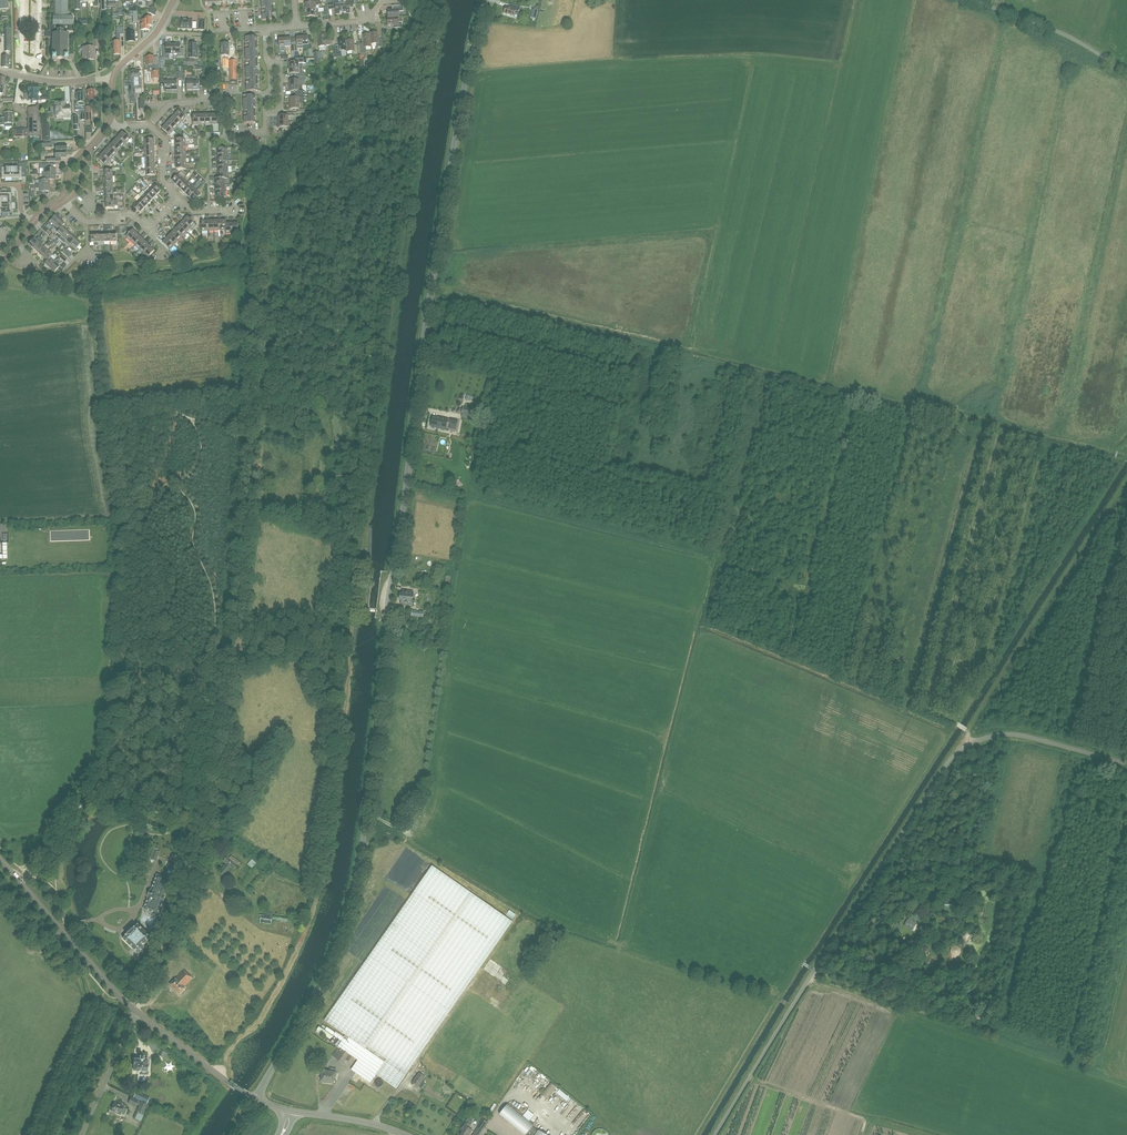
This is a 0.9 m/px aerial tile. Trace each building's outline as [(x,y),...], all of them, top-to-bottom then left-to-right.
[(52,48),(52,49),(52,52),(52,56),(52,60),(55,60),(64,60),(67,60),(67,56),(67,52),(67,49),(67,48),(67,45),(68,45),(68,44),(67,44),(67,41),(68,41),(67,41),(67,38),(68,38),(68,37),(67,37),(67,34),(66,34),(66,31),(72,31),(73,17),(67,16),(67,0),(53,0),(53,11),(55,11),(55,16),(53,16),(53,25),(48,25),(48,30),(47,30),(47,35),(52,35),(52,37),(52,41),(52,44),(52,45),(52,48)] [(87,0),(73,0),(73,10),(80,10),(80,2),(87,2),(87,0)] [(275,19),(273,0),(261,0),(263,21),(275,19)] [(316,9),(316,5),(321,4),(320,0),(312,0),(312,2),(305,3),(305,10),(316,9)] [(342,3),(339,3),(339,0),(332,0),(332,3),(330,3),(330,1),(327,1),(328,10),(336,9),(336,15),(343,14),(342,3)] [(342,3),(343,14),(350,13),(350,5),(353,5),(353,0),(349,0),(349,2),(342,3)] [(387,18),(399,17),(399,11),(404,11),(403,5),(395,6),(396,9),(388,10),(388,17),(387,18)] [(154,7),(149,7),(149,13),(154,15),(157,10),(154,9),(154,7)] [(505,10),(504,12),(504,14),(513,16),(514,13),(518,14),(519,10),(516,9),(511,7),(511,8),(506,7),(505,10)] [(306,17),(319,16),(318,9),(316,9),(305,10),(306,17)] [(141,20),(141,30),(149,30),(149,26),(152,25),(151,17),(144,17),(144,20),(141,20)] [(399,17),(387,18),(388,26),(396,25),(396,28),(403,28),(402,22),(399,22),(398,17),(399,17)] [(179,19),(178,29),(192,29),(192,20),(179,19)] [(126,41),(134,41),(134,31),(133,27),(130,27),(130,31),(126,31),(126,41)] [(113,54),(120,54),(120,41),(120,35),(124,34),(123,28),(116,28),(117,41),(113,41),(113,54)] [(370,34),(371,47),(372,47),(371,44),(376,44),(377,47),(383,47),(382,40),(379,40),(378,32),(370,33),(370,34)] [(326,34),(318,34),(319,47),(327,46),(327,45),(330,45),(330,37),(326,37),(326,34)] [(370,34),(363,35),(363,44),(360,44),(361,54),(367,54),(366,48),(371,47),(370,34)] [(302,36),(303,45),(309,45),(309,50),(312,50),(311,42),(308,43),(308,35),(302,36)] [(303,45),(302,36),(296,36),(297,44),(294,44),(295,53),(298,53),(297,46),(303,45)] [(258,37),(246,37),(246,91),(258,91),(258,37)] [(290,37),(284,37),(285,47),(291,46),(291,52),(292,54),(295,53),(294,44),(291,44),(290,37)] [(99,47),(99,40),(92,40),(93,47),(82,47),(82,58),(88,58),(88,60),(95,60),(94,53),(95,53),(95,47),(99,47)] [(347,51),(346,41),(346,40),(338,40),(339,48),(335,49),(336,52),(336,55),(342,55),(341,51),(347,51)] [(346,41),(347,51),(347,52),(352,51),(352,55),(358,55),(358,48),(354,48),(353,40),(346,41)] [(196,48),(196,43),(189,44),(189,58),(198,58),(198,52),(199,51),(199,48),(198,48),(196,48)] [(229,43),(221,43),(221,56),(224,56),(224,59),(223,59),(223,67),(229,67),(229,59),(228,59),(228,56),(229,56),(229,43)] [(173,53),(173,44),(166,44),(166,48),(162,48),(163,57),(169,57),(169,53),(173,53)] [(173,44),(173,53),(177,53),(177,57),(184,57),(184,48),(180,48),(180,44),(173,44)] [(313,53),(314,64),(320,63),(320,58),(322,58),(322,52),(313,53)] [(2,67),(9,68),(9,60),(11,60),(11,56),(9,56),(3,56),(3,59),(2,59),(2,67)] [(153,79),(158,78),(158,71),(159,71),(158,64),(154,64),(153,56),(146,57),(148,72),(152,72),(153,79)] [(296,62),(289,62),(289,68),(302,68),(302,64),(306,64),(306,59),(296,59),(296,62)] [(302,68),(289,68),(289,74),(296,74),(296,77),(304,77),(304,74),(302,74),(302,68)] [(171,77),(167,77),(167,81),(164,81),(164,77),(160,77),(161,86),(165,86),(165,91),(166,91),(166,92),(171,92),(171,77)] [(304,77),(296,77),(297,80),(289,80),(289,86),(299,86),(299,80),(304,80),(307,80),(307,77),(304,77)] [(28,93),(24,93),(24,100),(37,99),(37,85),(28,85),(28,93)] [(299,86),(289,86),(289,92),(297,92),(297,95),(304,94),(304,91),(302,91),(302,86),(299,86)] [(94,90),(87,91),(88,100),(89,100),(90,103),(94,103),(93,100),(95,99),(94,90)] [(82,93),(82,91),(78,91),(79,93),(76,93),(76,102),(74,102),(75,111),(83,110),(83,109),(85,109),(85,107),(83,107),(83,106),(84,106),(83,93),(82,93)] [(304,94),(297,95),(297,98),(289,98),(289,104),(299,103),(299,104),(303,103),(303,100),(304,100),(304,98),(304,94)] [(244,123),(256,123),(255,96),(248,96),(248,95),(244,95),(244,123)] [(65,101),(54,102),(55,116),(56,119),(63,119),(70,119),(70,113),(69,106),(66,107),(65,106),(65,101)] [(300,109),(299,104),(299,103),(289,104),(289,109),(297,109),(297,112),(305,112),(305,109),(300,109)] [(28,129),(28,137),(28,144),(40,144),(40,108),(33,108),(27,108),(28,129)] [(175,115),(182,122),(186,117),(179,110),(175,115)] [(0,118),(0,126),(4,126),(4,127),(12,127),(12,123),(12,113),(4,113),(4,118),(0,118)] [(278,122),(288,122),(288,116),(293,116),(293,113),(286,113),(286,116),(278,116),(278,122)] [(182,122),(175,115),(170,119),(178,126),(182,122)] [(178,126),(170,119),(166,124),(174,130),(178,126)] [(174,130),(166,124),(162,128),(169,135),(174,130)] [(28,137),(28,129),(13,129),(13,137),(28,137)] [(118,137),(126,143),(130,139),(123,132),(118,137)] [(118,137),(114,141),(122,148),(126,143),(118,137)] [(55,151),(66,151),(66,144),(57,144),(57,141),(41,142),(41,147),(50,147),(50,146),(52,146),(52,147),(52,148),(55,148),(55,151)] [(114,141),(110,145),(117,152),(122,148),(114,141)] [(117,152),(110,145),(106,150),(113,156),(117,152)] [(106,150),(102,154),(109,161),(113,156),(106,150)] [(109,161),(102,154),(98,158),(105,165),(109,161)] [(0,163),(0,173),(1,173),(1,178),(12,178),(11,167),(1,167),(1,163),(0,163)] [(18,163),(18,167),(11,167),(12,178),(26,178),(25,163),(18,163)] [(42,174),(55,174),(55,168),(49,168),(49,164),(40,164),(40,168),(43,168),(43,171),(41,171),(42,174)] [(175,184),(182,177),(178,173),(175,175),(177,176),(172,181),(175,184)] [(187,181),(182,177),(175,184),(180,189),(187,181)] [(187,181),(180,189),(185,193),(192,186),(187,181)] [(155,182),(151,187),(158,194),(161,191),(157,186),(158,185),(155,182)] [(49,191),(49,185),(36,186),(36,188),(39,188),(39,191),(37,191),(37,195),(45,194),(45,191),(49,191)] [(196,190),(192,186),(185,193),(189,198),(196,190)] [(158,194),(151,187),(146,192),(153,199),(158,194)] [(196,190),(189,198),(194,202),(201,195),(196,190)] [(12,192),(1,193),(1,203),(12,203),(15,203),(15,198),(12,198),(12,192)] [(146,192),(142,197),(149,203),(153,199),(146,192)] [(142,197),(138,201),(145,208),(149,203),(142,197)] [(145,208),(138,201),(133,206),(140,213),(145,208)] [(12,213),(12,203),(1,203),(2,213),(1,213),(1,216),(5,216),(5,217),(12,217),(12,213)] [(54,226),(60,220),(55,215),(50,221),(54,226)] [(188,217),(184,221),(191,228),(195,224),(188,217)] [(54,226),(53,227),(57,232),(59,230),(62,227),(65,224),(60,220),(54,226)] [(184,221),(179,226),(187,232),(191,228),(184,221)] [(179,226),(175,230),(182,237),(187,232),(179,226)] [(59,230),(57,232),(59,234),(56,237),(57,237),(53,242),(55,244),(57,241),(59,239),(67,231),(62,227),(59,230)] [(130,240),(136,233),(133,230),(129,234),(127,233),(125,236),(130,240)] [(175,230),(171,234),(178,241),(182,237),(175,230)] [(71,235),(67,231),(59,239),(63,244),(66,241),(71,235)] [(136,233),(130,240),(134,244),(141,237),(136,233)] [(171,234),(167,238),(174,245),(178,241),(171,234)] [(76,240),(71,235),(66,241),(71,245),(76,240)] [(33,248),(41,240),(38,237),(36,240),(34,238),(28,244),(33,248)] [(141,237),(134,244),(139,249),(145,242),(141,237)] [(174,245),(167,238),(163,243),(170,250),(174,245)] [(41,240),(33,248),(38,253),(43,247),(41,245),(44,242),(41,240)] [(76,240),(71,245),(75,250),(81,244),(76,240)] [(150,246),(145,242),(139,249),(143,253),(150,246)] [(150,246),(143,253),(148,258),(155,251),(150,246)] [(43,247),(38,253),(42,257),(48,251),(43,247)] [(72,254),(67,249),(63,253),(68,258),(72,254)] [(48,251),(42,257),(47,261),(47,262),(50,258),(52,256),(48,251)] [(47,261),(45,264),(49,268),(57,259),(56,261),(54,259),(53,261),(50,258),(47,262),(47,261)] [(57,259),(49,268),(54,273),(59,267),(57,265),(60,262),(57,259)] [(471,409),(462,407),(461,412),(462,413),(461,417),(467,418),(468,414),(470,415),(471,409)] [(445,430),(447,423),(450,423),(450,424),(457,426),(458,420),(451,418),(450,420),(433,416),(431,427),(445,430)] [(413,592),(403,591),(402,594),(400,594),(400,600),(402,600),(401,604),(411,605),(413,592)] [(240,863),(231,856),(229,858),(227,857),(223,861),(227,864),(220,873),(223,876),(230,867),(234,870),(240,863)] [(324,1021),(349,1038),(341,1049),(340,1050),(338,1048),(332,1056),(343,1063),(349,1054),(358,1060),(357,1061),(351,1071),(370,1085),(376,1075),(396,1087),(493,948),(512,922),(432,866),(414,892),(324,1021)] [(145,910),(147,911),(149,911),(152,912),(153,913),(156,914),(157,914),(161,902),(162,902),(163,901),(164,898),(165,896),(164,896),(170,880),(157,875),(151,891),(150,890),(150,892),(148,895),(148,897),(145,906),(144,908),(144,909),(145,910)] [(925,897),(928,889),(923,887),(920,895),(925,897)] [(516,915),(509,910),(505,915),(512,920),(516,915)] [(260,923),(271,924),(272,917),(261,916),(260,923)] [(917,925),(907,919),(903,927),(913,932),(917,925)] [(138,924),(123,939),(124,940),(139,954),(144,947),(143,946),(151,938),(138,925),(138,924)] [(178,955),(182,948),(178,946),(174,953),(178,955)] [(950,951),(950,952),(950,953),(951,953),(951,954),(952,955),(953,956),(954,956),(955,956),(956,956),(957,956),(958,956),(958,955),(959,955),(959,954),(960,954),(960,953),(960,952),(961,951),(960,950),(960,949),(960,948),(959,948),(959,947),(958,947),(958,946),(957,946),(956,946),(955,946),(954,946),(953,946),(953,947),(952,947),(951,948),(951,949),(950,949),(950,950),(950,951)] [(184,987),(192,979),(184,970),(170,985),(180,994),(186,988),(184,987)] [(503,986),(497,998),(504,1001),(510,990),(503,986)] [(318,1025),(314,1030),(324,1037),(326,1035),(329,1038),(332,1035),(318,1025)] [(325,1026),(324,1028),(332,1034),(334,1031),(325,1026)] [(334,1037),(330,1042),(337,1047),(341,1041),(334,1037)] [(422,1056),(428,1059),(432,1052),(427,1048),(422,1056)] [(159,1056),(166,1059),(168,1054),(161,1050),(159,1056)] [(147,1060),(147,1056),(140,1056),(140,1060),(134,1060),(134,1072),(147,1072),(147,1060)] [(423,1073),(426,1068),(442,1078),(446,1072),(441,1069),(421,1057),(414,1067),(418,1070),(418,1071),(423,1073)] [(327,1083),(329,1071),(321,1070),(320,1074),(322,1075),(321,1082),(323,1082),(322,1083),(325,1084),(326,1083),(327,1083)] [(329,1071),(327,1083),(333,1084),(335,1077),(336,1077),(337,1073),(329,1071)] [(423,1081),(426,1077),(419,1073),(412,1082),(419,1087),(421,1089),(425,1083),(423,1081)] [(547,1100),(557,1087),(550,1082),(540,1094),(547,1100)] [(411,1101),(415,1093),(405,1090),(402,1098),(411,1101)] [(136,1092),(134,1097),(147,1103),(149,1098),(136,1092)] [(128,1104),(135,1107),(138,1100),(131,1097),(128,1104)] [(143,1114),(147,1105),(141,1102),(137,1111),(143,1114)] [(120,1115),(121,1114),(124,1115),(127,1110),(123,1108),(124,1107),(114,1103),(111,1111),(120,1115)] [(533,1127),(534,1126),(508,1104),(499,1114),(525,1134),(526,1134),(529,1132),(532,1134),(544,1134),(541,1133),(540,1134),(533,1127)] [(528,1113),(525,1118),(533,1122),(536,1117),(528,1113)] [(472,1134),(478,1134),(487,1122),(483,1119),(472,1134)] [(460,1130),(463,1132),(460,1134),(469,1134),(472,1131),(469,1128),(470,1126),(465,1122),(460,1130)]
